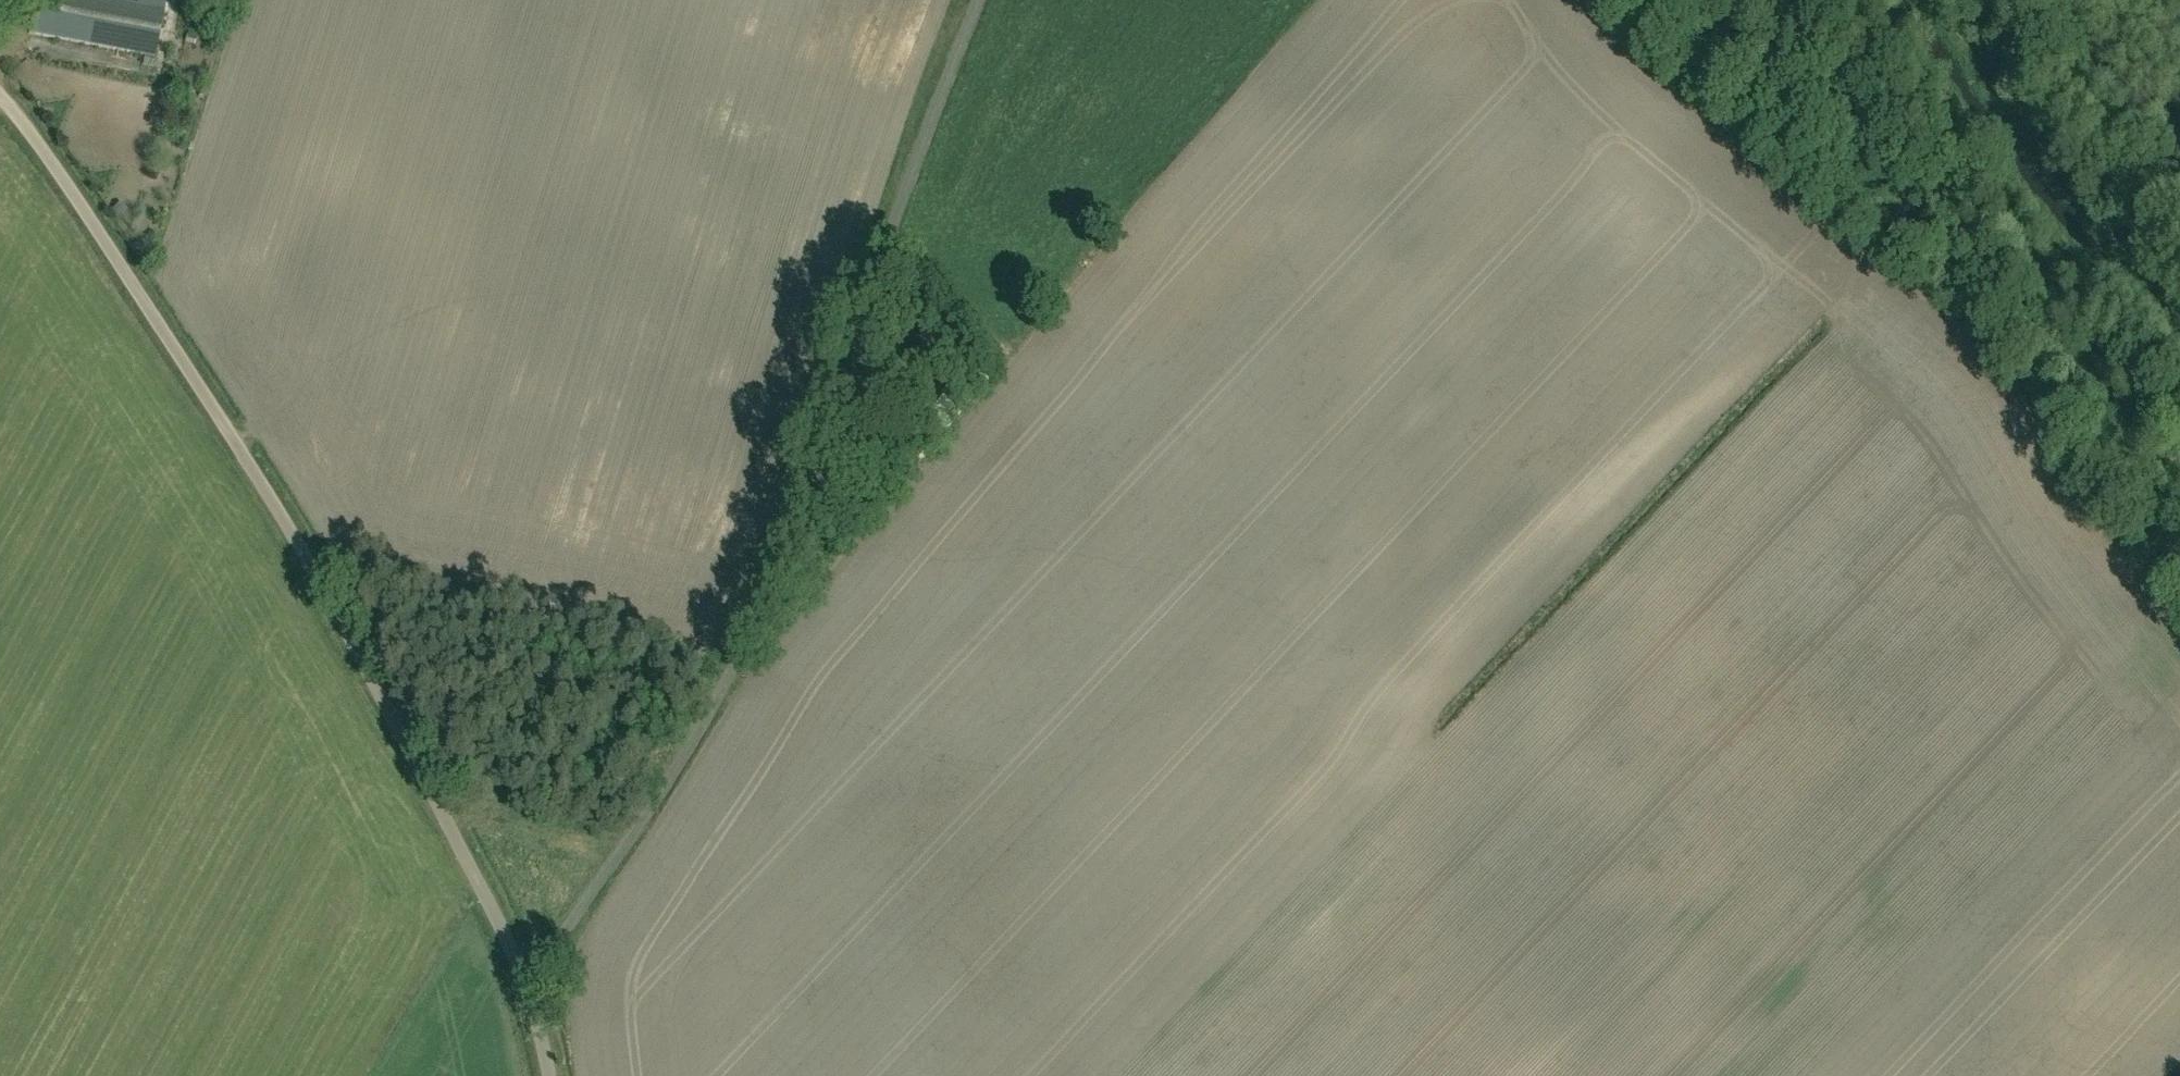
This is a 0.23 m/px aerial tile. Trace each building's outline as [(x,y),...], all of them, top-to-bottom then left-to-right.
[(162,12),(96,0),(34,0),(28,34),(154,57),(162,12)]
